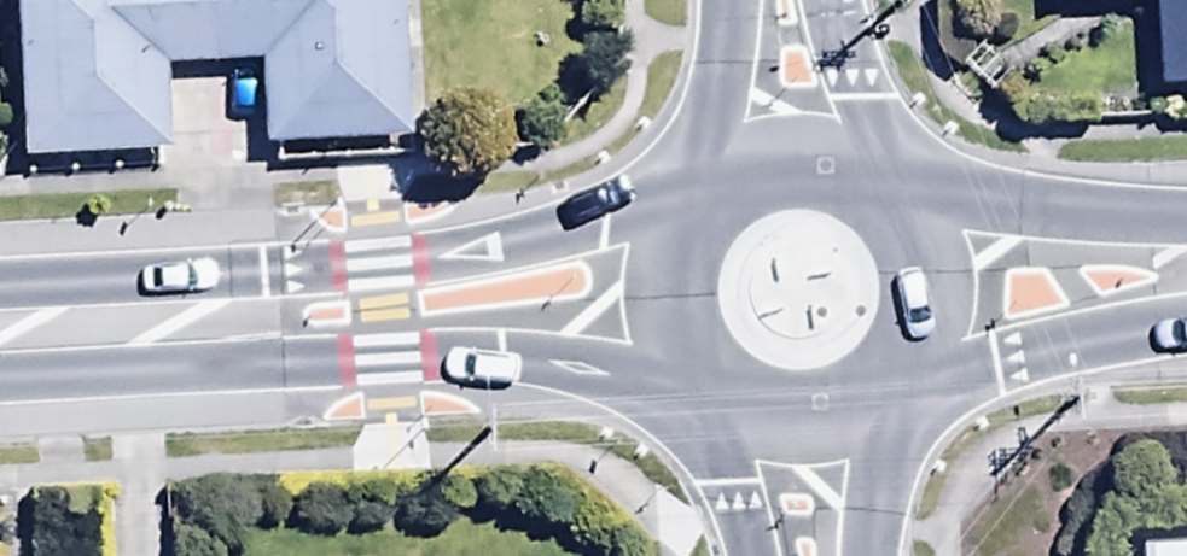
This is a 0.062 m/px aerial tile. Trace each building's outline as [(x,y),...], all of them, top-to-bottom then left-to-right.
[(24,165),(171,158),(167,71),(259,66),(264,155),(416,147),(409,0),(16,0),(24,165)] [(1054,14),(1151,9),(1156,89),(1186,87),(1186,0),(1053,0),(1054,14)] [(12,534),(0,532),(0,555),(10,555),(12,534)]
